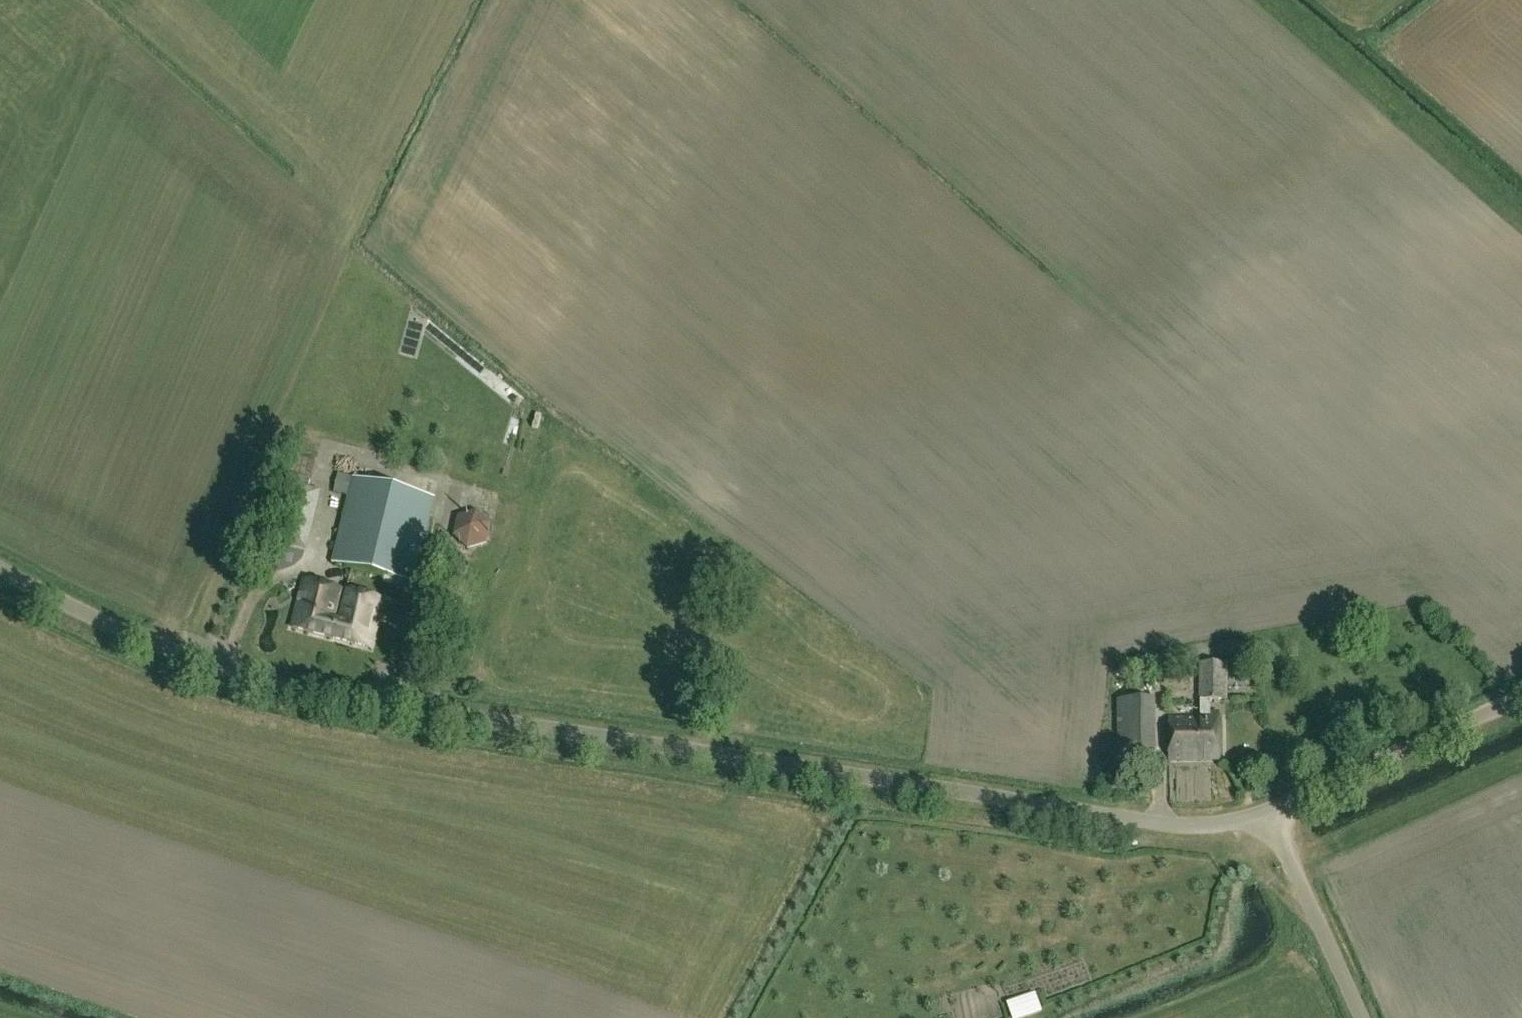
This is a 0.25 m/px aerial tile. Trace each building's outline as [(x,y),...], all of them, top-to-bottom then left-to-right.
[(414,585),(435,500),(354,479),(332,565),(414,585)] [(296,486),(282,543),(306,549),(320,492),(296,486)] [(454,535),(468,548),(486,543),(491,523),(478,510),(459,515),(454,535)] [(293,630),(335,639),(339,621),(337,621),(343,590),(303,581),(293,630)] [(346,590),(339,621),(335,639),(372,647),(378,622),(374,621),(377,608),(381,609),(383,598),(346,590)] [(1201,718),(1169,719),(1170,761),(1220,760),(1219,714),(1210,714),(1210,700),(1226,700),(1226,662),(1200,663),(1201,718)] [(399,669),(382,670),(382,684),(399,684),(399,669)] [(1116,701),(1117,752),(1157,751),(1157,699),(1116,701)] [(1016,1002),(1018,1016),(1033,1014),(1031,1000),(1016,1002)]
